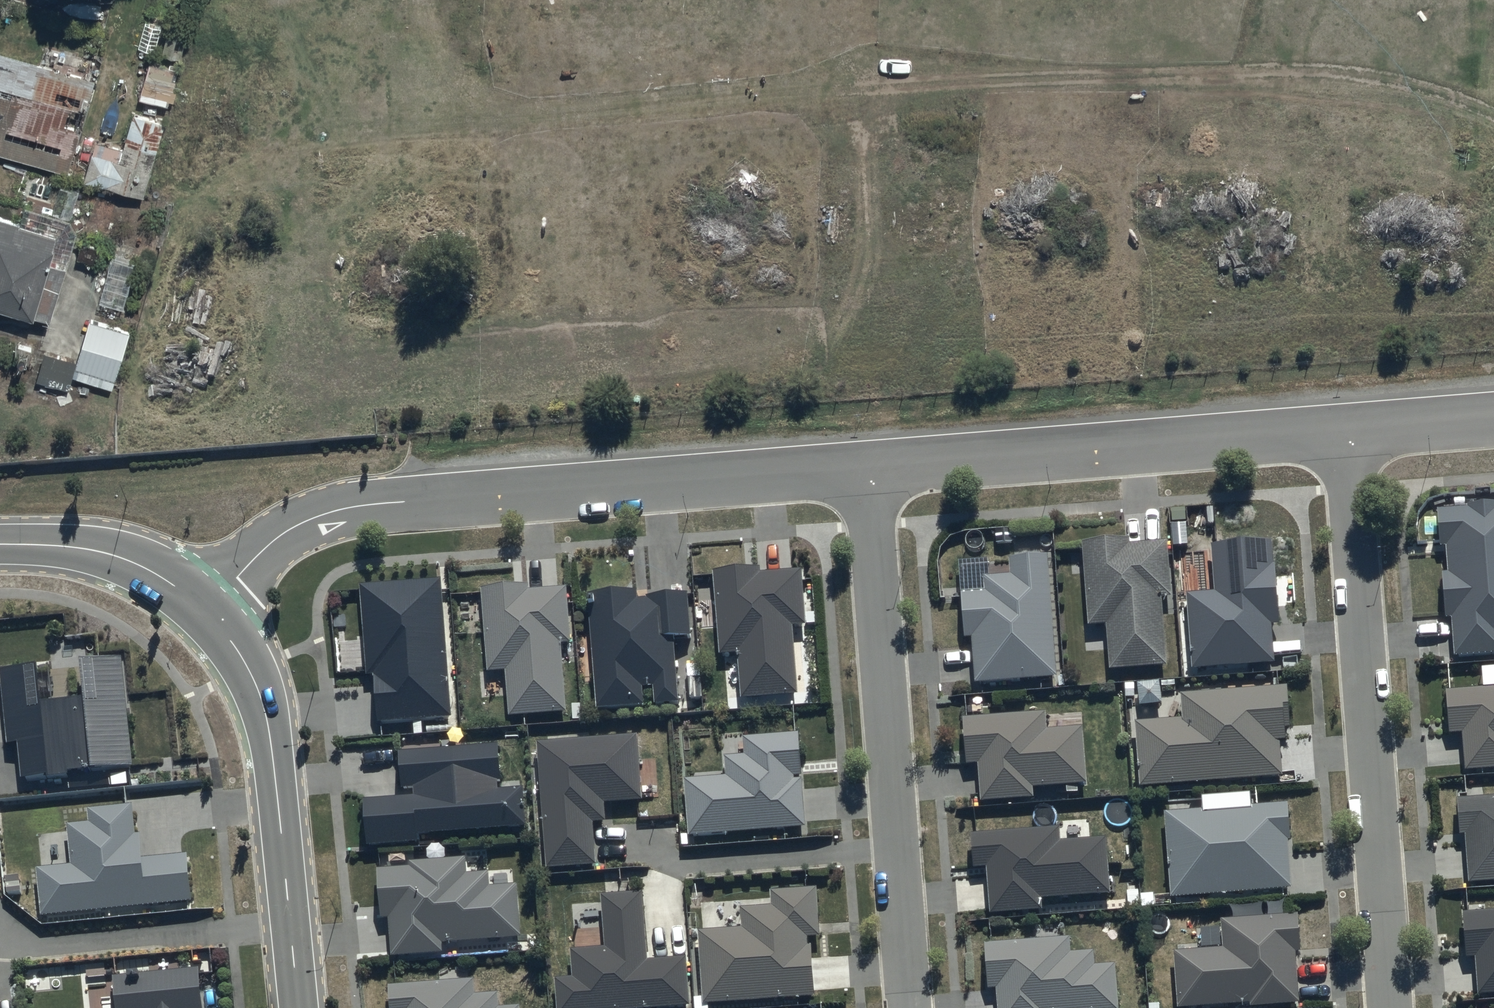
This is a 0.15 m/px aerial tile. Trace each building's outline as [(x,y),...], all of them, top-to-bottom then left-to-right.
[(162,25),(144,20),(137,45),(155,50),(162,25)] [(181,57),(186,29),(166,25),(161,53),(181,57)] [(0,47),(0,150),(67,169),(80,125),(65,121),(69,105),(84,109),(94,75),(88,73),(91,61),(45,48),(42,59),(0,47)] [(148,62),(139,94),(168,102),(169,97),(174,99),(182,71),(148,62)] [(144,194),(165,118),(133,110),(123,145),(96,138),(85,177),(144,194)] [(0,213),(0,303),(51,318),(68,262),(52,257),(56,242),(54,241),(57,230),(0,213)] [(137,258),(113,252),(101,296),(125,302),(137,258)] [(113,386),(129,329),(90,317),(72,373),(113,386)] [(1437,506),(1439,544),(1446,544),(1447,570),(1441,570),(1444,617),(1452,616),(1454,653),(1493,650),(1493,502),(1437,506)] [(1129,536),(1081,540),(1087,623),(1105,622),(1109,668),(1166,664),(1161,595),(1171,594),(1167,539),(1129,542),(1129,536)] [(1272,538),(1210,543),(1213,590),(1185,592),(1190,667),(1274,661),(1271,622),(1278,622),(1272,538)] [(1047,551),(1008,554),(1009,573),(985,574),(986,589),(961,591),(964,635),(970,634),(974,681),(1056,675),(1047,551)] [(762,574),(716,577),(723,661),(741,659),(744,705),(801,701),(795,633),(809,632),(805,576),(762,579),(762,574)] [(444,586),(362,592),(369,681),(377,681),(380,730),(454,724),(444,586)] [(529,591),(485,594),(492,678),(509,677),(513,723),(568,719),(563,651),(574,650),(570,593),(529,596),(529,591)] [(639,597),(592,601),(601,711),(643,707),(642,690),(659,689),(660,708),(680,706),(675,643),(694,641),(690,595),(648,598),(648,603),(640,603),(639,597)] [(38,671),(4,674),(11,749),(22,748),(26,786),(72,781),(71,777),(134,771),(124,660),(85,664),(90,708),(43,712),(38,671)] [(1286,683),(1179,691),(1181,717),(1135,721),(1140,783),(1280,773),(1277,739),(1285,738),(1284,727),(1289,727),(1286,683)] [(1444,689),(1447,732),(1461,730),(1464,769),(1493,767),(1493,685),(1444,689)] [(1045,710),(962,716),(965,762),(976,762),(979,801),(1034,797),(1033,784),(1085,781),(1081,725),(1046,727),(1045,710)] [(799,729),(742,733),(743,752),(723,754),(724,776),(686,778),(689,833),(805,826),(799,729)] [(636,734),(537,741),(547,866),(595,862),(592,821),(606,820),(605,800),(641,798),(636,734)] [(497,742),(398,749),(401,786),(414,785),(415,794),(361,797),(365,847),(421,843),(420,834),(526,826),(523,785),(496,786),(496,781),(500,780),(497,742)] [(1457,797),(1459,833),(1467,833),(1470,881),(1493,880),(1493,795),(1457,797)] [(1287,802),(1165,811),(1172,895),(1290,886),(1286,839),(1290,839),(1287,802)] [(46,923),(194,908),(189,861),(147,865),(145,840),(140,841),(137,811),(93,815),(94,831),(72,833),(76,874),(42,877),(46,923)] [(1058,825),(969,832),(972,866),(986,865),(989,912),(1042,908),(1042,897),(1110,893),(1106,836),(1059,840),(1058,825)] [(409,864),(377,867),(381,915),(389,915),(392,953),(442,950),(441,941),(520,935),(517,881),(490,883),(489,868),(466,869),(465,856),(409,860),(409,864)] [(816,887),(771,890),(772,905),(741,907),(742,927),(698,930),(703,1003),(815,996),(812,942),(809,942),(808,936),(819,935),(816,887)] [(642,891),(602,894),(605,945),(570,948),(572,975),(555,976),(557,1007),(641,1007),(689,1005),(686,955),(647,958),(642,891)] [(1463,913),(1466,956),(1476,955),(1478,994),(1493,993),(1493,911),(1463,913)] [(1221,945),(1172,948),(1176,1007),(1251,1002),(1251,1006),(1299,1003),(1296,952),(1301,951),(1298,912),(1219,917),(1221,945)] [(984,943),(987,986),(995,985),(997,1007),(1120,1007),(1117,961),(1094,962),(1094,949),(1069,951),(1068,937),(984,943)] [(198,966),(113,973),(116,1007),(202,1007),(198,966)] [(388,984),(390,1007),(521,1007),(521,1004),(498,1006),(497,992),(474,994),(473,979),(388,984)]
